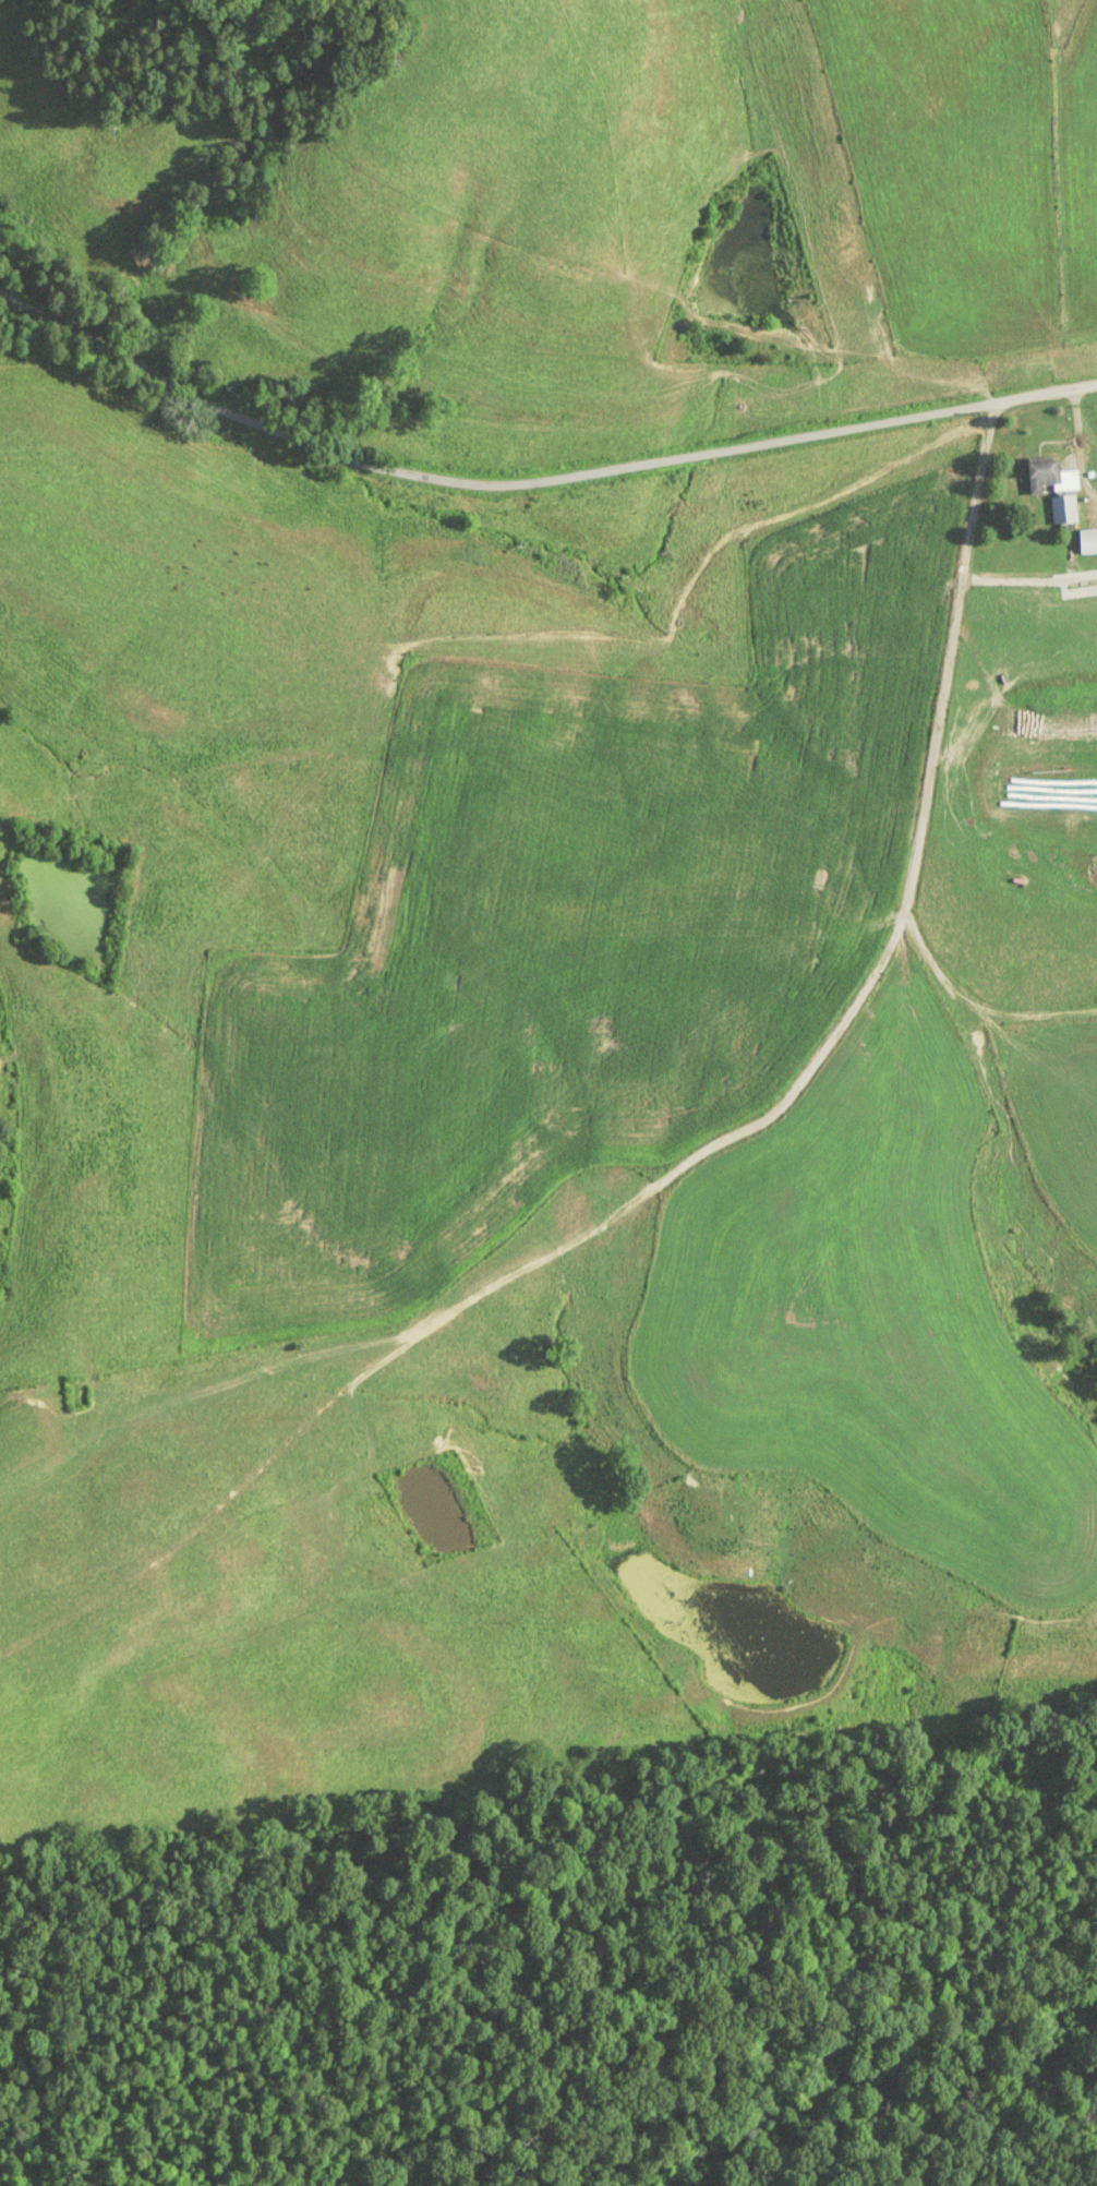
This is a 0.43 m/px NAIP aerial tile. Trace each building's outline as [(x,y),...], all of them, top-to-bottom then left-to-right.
[(1040,495),(1040,487),(1050,485),(1051,492),(1076,491),(1075,471),(1052,472),(1052,463),(1025,464),(1027,495),(1040,495)] [(1050,524),(1075,524),(1074,496),(1050,496),(1050,524)] [(1077,554),(1096,553),(1096,528),(1076,529),(1077,554)]
